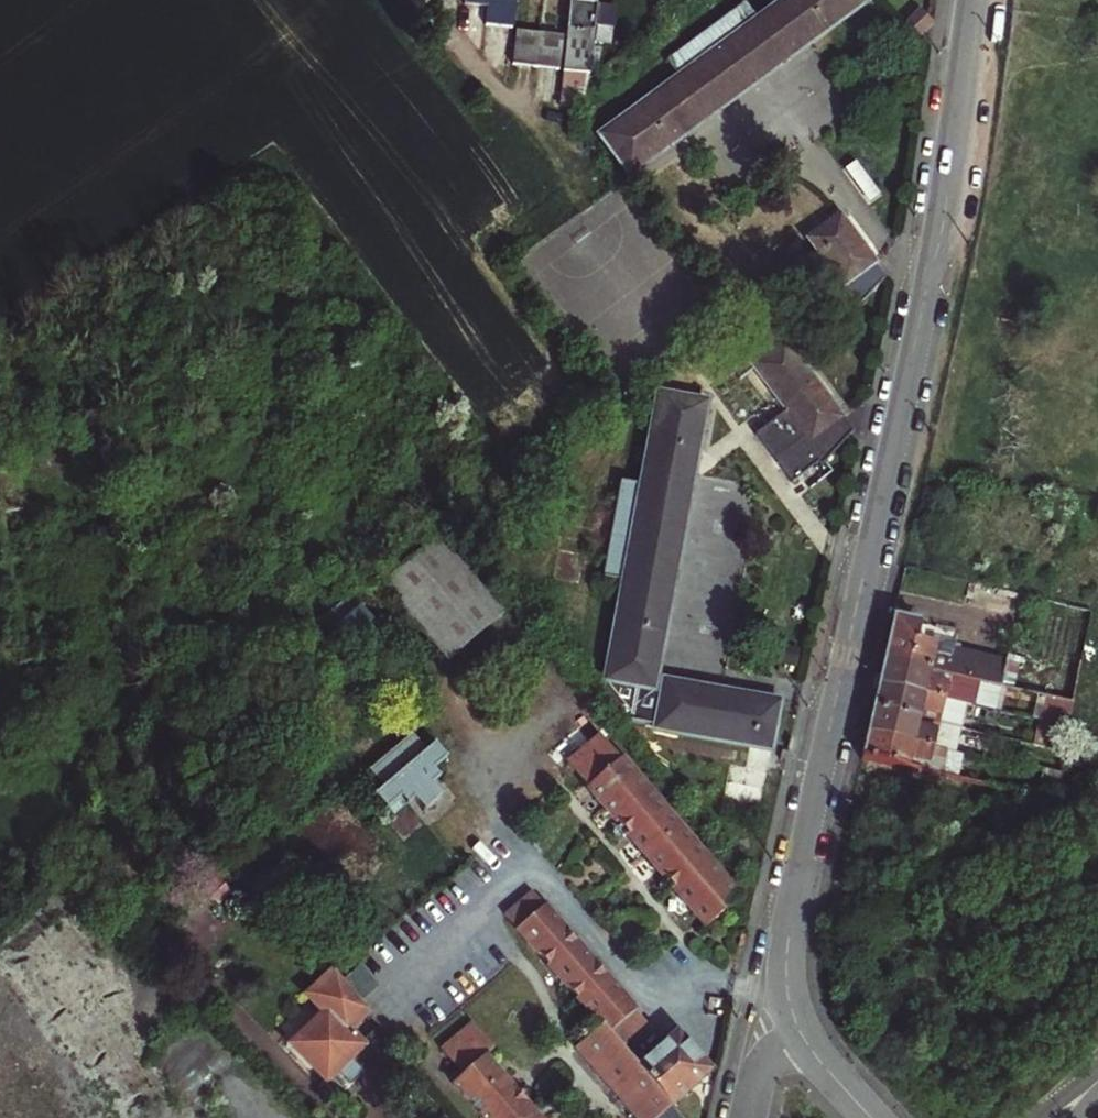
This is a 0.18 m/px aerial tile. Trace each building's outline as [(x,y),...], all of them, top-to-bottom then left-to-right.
[(506,28),(509,0),(490,0),(487,25),(506,28)] [(753,19),(782,61),(864,5),(861,0),(782,0),(753,19)] [(662,59),(672,75),(753,19),(744,5),(662,59)] [(928,21),(918,9),(905,20),(915,33),(928,21)] [(753,19),(672,75),(701,116),(782,61),(753,19)] [(512,61),(534,64),(538,31),(515,28),(512,61)] [(562,34),(541,32),(537,65),(558,67),(562,34)] [(886,55),(875,43),(863,54),(872,66),(886,55)] [(701,116),(672,75),(591,131),(621,172),(701,116)] [(848,287),(879,264),(861,241),(837,211),(807,235),(848,287)] [(788,349),(756,372),(802,432),(835,407),(788,349)] [(726,809),(760,816),(786,702),(649,671),(670,578),(623,566),(643,480),(688,489),(709,394),(662,383),(640,478),(618,473),(598,555),(588,553),(596,515),(559,507),(535,610),(573,618),(584,575),(615,582),(592,680),(638,689),(631,718),(755,747),(752,767),(735,764),(726,809)] [(643,480),(623,566),(670,578),(688,489),(643,480)] [(381,579),(445,657),(502,610),(437,533),(381,579)] [(356,587),(317,619),(327,632),(335,626),(349,645),(356,640),(366,652),(379,641),(368,630),(375,624),(359,606),(366,600),(356,587)] [(895,613),(885,654),(1007,685),(1014,661),(955,646),(934,641),(916,636),(919,618),(904,615),(895,613)] [(934,641),(955,646),(959,627),(938,622),(934,641)] [(882,666),(878,681),(950,698),(972,703),(1001,710),(1007,685),(885,654),(882,666)] [(1022,663),(1014,661),(1007,685),(1016,687),(1022,663)] [(876,693),(873,703),(945,721),(950,698),(878,681),(876,693)] [(1069,726),(1072,702),(1040,693),(1034,718),(1039,719),(1069,726)] [(950,698),(945,721),(967,726),(972,703),(950,698)] [(870,715),(867,726),(952,747),(962,749),(967,726),(945,721),(873,703),(870,715)] [(1065,750),(1069,726),(1039,719),(1034,742),(1065,750)] [(864,739),(861,754),(946,774),(952,747),(867,726),(864,739)] [(386,783),(375,790),(394,812),(415,795),(426,807),(443,793),(431,781),(440,774),(433,766),(447,754),(436,741),(428,747),(413,730),(371,766),(386,783)] [(970,751),(952,747),(946,774),(965,778),(970,751)] [(705,920),(737,893),(622,753),(590,779),(705,920)] [(650,1025),(535,890),(508,914),(604,1026),(622,1047),(650,1025)] [(356,968),(339,985),(354,1001),(371,988),(356,968)] [(341,1035),(365,1014),(356,1006),(342,989),(331,976),(285,1015),(297,1028),(287,1040),(318,1077),(352,1047),(341,1035)] [(441,1049),(463,1075),(453,1083),(481,1117),(504,1117),(524,1101),(508,1081),(487,1055),(494,1050),(472,1023),(441,1049)] [(638,1065),(622,1047),(604,1026),(577,1047),(638,1117),(656,1117),(671,1104),(638,1065)] [(678,1032),(638,1065),(671,1104),(693,1084),(710,1070),(678,1032)] [(536,1116),(524,1101),(504,1117),(538,1117),(536,1116)]
